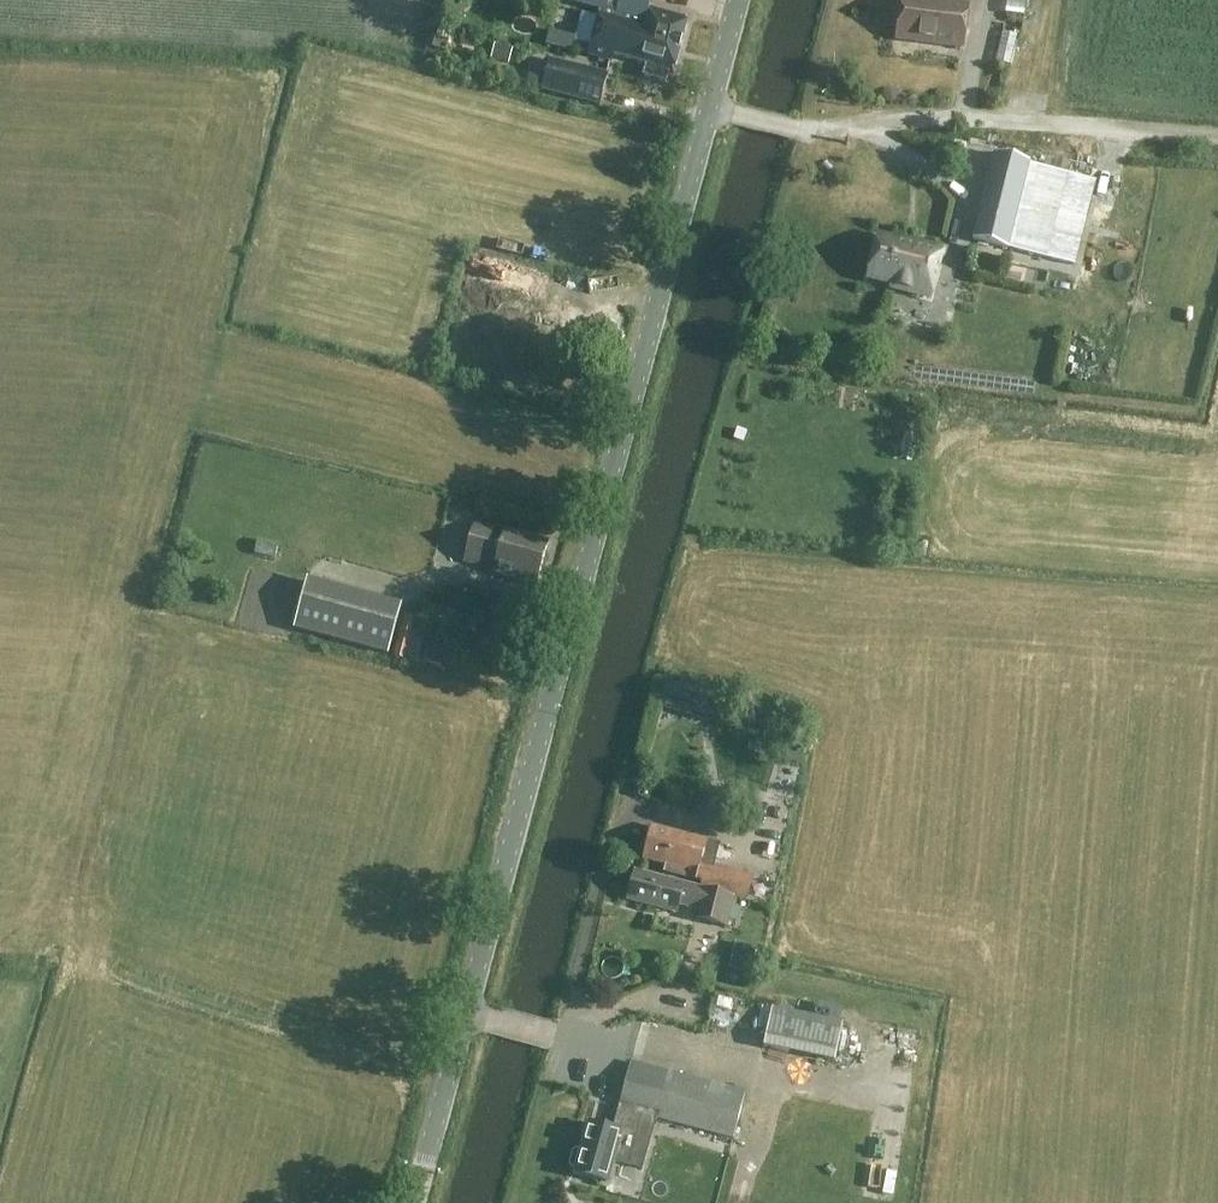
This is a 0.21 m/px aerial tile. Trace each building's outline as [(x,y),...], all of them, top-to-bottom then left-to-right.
[(568,2),(600,11),(587,55),(611,62),(612,56),(646,65),(643,77),(665,83),(668,71),(674,73),(687,22),(647,11),(650,0),(569,0),(568,2)] [(963,49),(968,6),(923,1),(923,3),(901,1),(897,38),(916,41),(915,43),(963,49)] [(1015,54),(1016,27),(1006,27),(1004,53),(1015,54)] [(607,74),(549,58),(541,88),(599,104),(607,74)] [(994,155),(972,241),(1007,250),(1029,164),(994,155)] [(944,231),(958,235),(965,212),(951,208),(944,231)] [(929,298),(941,251),(909,243),(909,246),(877,238),(867,279),(892,285),(891,288),(929,298)] [(493,574),(535,586),(548,543),(501,530),(500,532),(475,525),(464,563),(493,571),(493,574)] [(387,656),(401,609),(306,582),(293,629),(387,656)] [(395,654),(405,657),(414,620),(404,617),(395,654)] [(446,648),(430,644),(425,664),(440,668),(446,648)] [(709,750),(715,727),(697,722),(691,746),(709,750)] [(702,883),(700,889),(733,899),(733,897),(745,900),(751,876),(701,863),(706,842),(652,827),(643,860),(666,866),(664,872),(702,883)] [(733,899),(700,889),(634,871),(627,900),(676,913),(678,905),(695,910),(693,918),(725,926),(733,899)] [(840,1024),(770,1009),(761,1047),(832,1061),(840,1024)] [(571,1168),(574,1169),(572,1175),(607,1184),(616,1151),(631,1155),(642,1115),(732,1140),(745,1093),(630,1062),(617,1109),(626,1111),(620,1132),(586,1123),(579,1152),(575,1151),(572,1153),(569,1165),(571,1168)] [(749,1179),(748,1153),(733,1153),(735,1180),(749,1179)] [(643,1198),(647,1167),(617,1163),(613,1195),(643,1198)]
